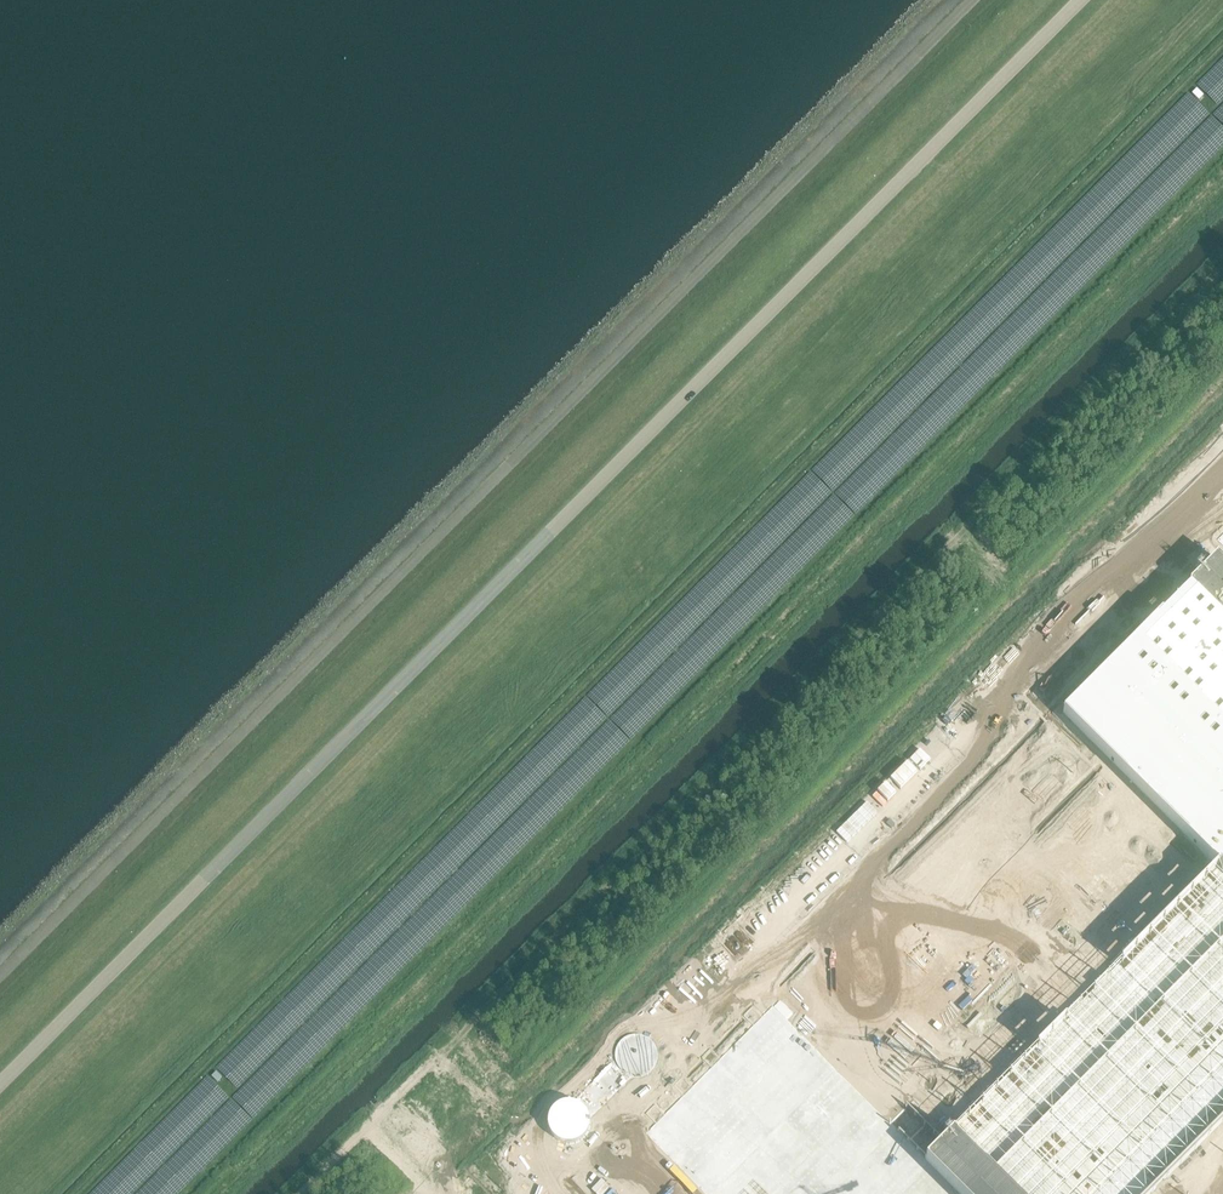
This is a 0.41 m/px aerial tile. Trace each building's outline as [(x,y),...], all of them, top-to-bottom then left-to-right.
[(1076,628),(1222,774),(1222,480),(1076,628)] [(921,1142),(974,1193),(1222,1193),(1222,839),(1222,840),(1215,834),(1162,887),(1169,893),(1162,900),(1156,894),(1109,941),(1115,947),(1096,966),(1080,951),(1053,978),(1068,994),(1062,1000),(1056,994),(1009,1041),(1015,1047),(1008,1054),(1002,1048),(949,1101),(955,1107),(921,1142)]
